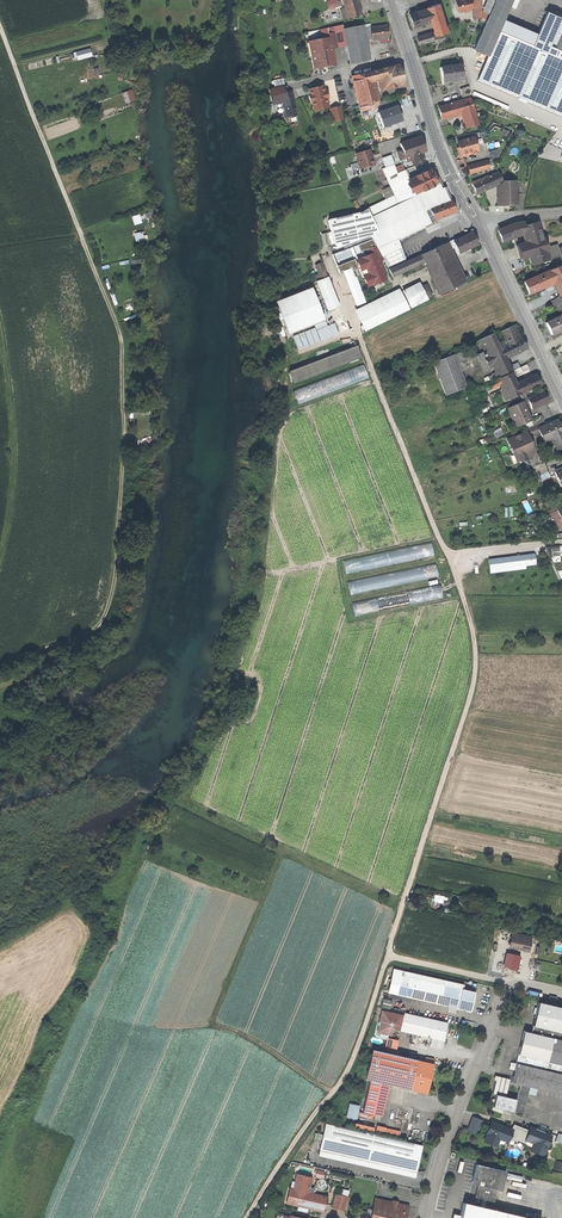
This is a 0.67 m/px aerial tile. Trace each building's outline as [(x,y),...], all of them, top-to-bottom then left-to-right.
[(328,8),(338,6),(337,0),(325,0),(328,8)] [(347,19),(360,15),(356,1),(357,0),(341,0),(347,19)] [(459,10),(473,7),(471,0),(456,0),(459,10)] [(484,24),(474,47),(473,50),(488,56),(489,53),(561,85),(561,57),(548,51),(561,17),(547,11),(533,45),(499,30),(512,0),(494,0),(484,24)] [(435,34),(449,30),(441,3),(427,7),(431,20),(435,34)] [(427,7),(409,13),(413,26),(431,20),(427,7)] [(340,29),(347,63),(368,60),(361,25),(340,29)] [(370,28),(371,40),(385,38),(384,27),(370,28)] [(431,32),(417,36),(420,44),(433,40),(431,32)] [(305,41),(311,68),(332,63),(326,37),(305,41)] [(91,55),(89,47),(74,51),(77,59),(91,55)] [(549,95),(518,82),(519,78),(484,62),(476,79),(512,94),(543,108),(553,112),(552,114),(561,119),(561,100),(549,95)] [(439,83),(461,80),(458,64),(437,68),(439,83)] [(356,76),(350,77),(358,107),(378,102),(373,81),(376,81),(379,93),(403,86),(398,65),(385,68),(370,72),(356,76)] [(304,89),(309,111),(326,107),(321,85),(304,89)] [(291,91),(285,93),(283,86),(268,90),(272,104),(282,102),(286,118),(296,116),(291,91)] [(468,87),(459,90),(461,98),(470,95),(468,87)] [(122,91),(124,102),(135,99),(132,88),(122,91)] [(405,97),(396,100),(399,109),(408,106),(405,97)] [(468,97),(436,107),(441,121),(460,115),(464,129),(477,126),(473,111),(471,105),(468,97)] [(340,106),(330,108),(333,120),(343,118),(340,106)] [(376,113),(382,128),(400,121),(395,106),(376,113)] [(417,122),(401,127),(403,134),(419,130),(417,122)] [(453,141),(457,156),(476,151),(472,136),(453,141)] [(420,137),(399,143),(405,162),(412,159),(414,164),(423,161),(420,153),(425,151),(420,137)] [(495,146),(487,149),(490,160),(498,158),(495,146)] [(352,153),(358,170),(371,166),(366,149),(352,153)] [(465,165),(468,174),(488,168),(485,159),(465,165)] [(496,172),(470,183),(475,195),(495,187),(496,206),(517,206),(516,181),(500,181),(496,172)] [(139,212),(131,214),(133,224),(141,222),(139,212)] [(515,223),(496,231),(502,243),(521,236),(523,243),(516,245),(520,260),(528,258),(530,266),(549,260),(546,253),(545,248),(542,238),(537,222),(528,224),(524,226),(523,222),(515,223)] [(133,232),(134,241),(143,239),(142,231),(133,232)] [(451,242),(458,255),(478,246),(471,232),(451,242)] [(329,233),(320,235),(323,246),(332,244),(329,233)] [(446,243),(419,256),(438,295),(465,282),(446,243)] [(556,245),(545,248),(549,260),(560,257),(557,249),(556,245)] [(382,260),(374,246),(365,250),(367,254),(354,260),(359,273),(365,270),(367,274),(362,276),(367,287),(372,285),(372,286),(387,280),(379,262),(382,260)] [(350,253),(337,259),(355,306),(365,303),(351,267),(355,266),(350,253)] [(418,255),(388,269),(392,277),(422,263),(418,255)] [(322,263),(314,266),(320,279),(327,277),(322,263)] [(522,282),(528,295),(553,284),(559,296),(561,295),(561,270),(560,265),(553,268),(547,270),(522,282)] [(327,277),(315,282),(327,311),(339,306),(327,277)] [(418,283),(401,291),(410,309),(427,300),(418,283)] [(310,288),(274,302),(287,334),(323,320),(310,288)] [(398,289),(354,311),(364,331),(408,310),(398,289)] [(561,303),(561,302),(558,295),(550,300),(554,308),(561,303)] [(544,323),(550,336),(561,330),(561,315),(544,323)] [(499,347),(504,358),(525,348),(514,326),(501,332),(507,344),(499,347)] [(492,333),(475,341),(481,353),(476,355),(484,372),(489,370),(493,379),(510,371),(492,333)] [(356,346),(288,372),(292,384),(360,358),(356,346)] [(460,371),(479,364),(472,347),(454,354),(460,371)] [(460,371),(454,354),(433,362),(445,395),(466,387),(460,371)] [(363,365),(292,392),(297,405),(368,378),(363,365)] [(510,374),(495,380),(504,401),(519,394),(510,374)] [(540,385),(536,375),(515,384),(521,397),(528,393),(527,391),(540,385)] [(542,390),(526,398),(532,411),(548,404),(542,390)] [(522,401),(505,409),(513,428),(531,421),(522,401)] [(537,428),(543,442),(551,438),(556,450),(561,447),(561,433),(556,420),(537,428)] [(492,438),(503,432),(500,426),(489,432),(492,438)] [(525,432),(507,440),(513,456),(516,454),(519,460),(527,456),(526,454),(533,451),(525,432)] [(539,453),(528,458),(532,467),(543,462),(539,453)] [(543,462),(532,467),(536,477),(547,473),(543,462)] [(556,531),(561,528),(561,523),(555,508),(547,512),(556,531)] [(430,543),(343,561),(346,575),(433,557),(430,543)] [(558,545),(550,546),(551,555),(559,555),(558,545)] [(533,554),(488,559),(490,573),(525,569),(524,567),(534,566),(533,554)] [(435,564),(347,582),(350,596),(438,578),(435,564)] [(439,585),(352,603),(354,617),(442,599),(439,585)] [(531,937),(510,933),(507,948),(528,952),(531,937)] [(520,957),(505,953),(502,968),(517,971),(520,957)] [(393,993),(467,1010),(472,990),(462,988),(463,983),(407,970),(406,976),(398,974),(393,993)] [(389,1007),(391,999),(382,998),(381,1005),(389,1007)] [(537,1003),(530,1033),(561,1040),(561,1009),(537,1003)] [(442,1038),(445,1022),(402,1012),(398,1028),(442,1038)] [(561,1094),(561,1040),(530,1033),(522,1031),(510,1082),(561,1094)] [(397,1041),(386,1038),(383,1052),(370,1050),(363,1079),(369,1081),(362,1112),(379,1116),(386,1085),(425,1094),(432,1064),(394,1055),(397,1041)] [(495,1094),(492,1107),(522,1114),(529,1087),(520,1084),(516,1100),(505,1097),(509,1079),(496,1076),(492,1093),(495,1094)] [(348,1103),(345,1117),(355,1119),(358,1106),(348,1103)] [(480,1121),(472,1117),(467,1130),(475,1133),(480,1121)] [(510,1129),(491,1122),(483,1141),(492,1144),(495,1137),(505,1141),(510,1129)] [(314,1153),(412,1176),(419,1146),(321,1123),(314,1153)] [(402,1127),(388,1124),(385,1135),(400,1138),(402,1127)] [(515,1141),(520,1129),(512,1126),(507,1138),(515,1141)] [(543,1155),(550,1135),(530,1128),(525,1140),(533,1143),(531,1150),(543,1155)] [(528,1132),(520,1129),(515,1141),(523,1144),(528,1132)] [(561,1170),(561,1165),(561,1161),(555,1159),(552,1168),(561,1170)] [(505,1171),(475,1165),(471,1184),(477,1185),(474,1198),(493,1202),(496,1190),(500,1191),(505,1171)] [(292,1188),(288,1188),(285,1204),(322,1213),(326,1196),(308,1192),(311,1177),(295,1174),(292,1188)] [(334,1192),(331,1206),(345,1209),(348,1195),(334,1192)] [(406,1205),(372,1196),(367,1217),(403,1217),(406,1205)] [(462,1217),(523,1217),(466,1204),(462,1217)]
